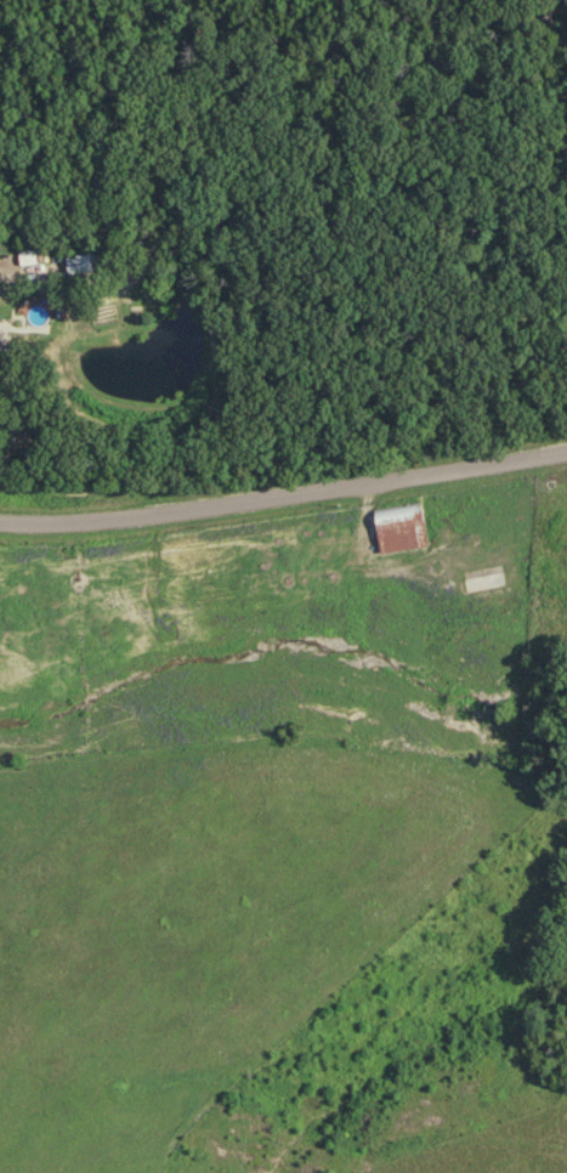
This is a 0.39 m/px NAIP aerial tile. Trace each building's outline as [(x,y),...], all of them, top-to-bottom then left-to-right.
[(418,503),(368,512),(375,555),(425,546),(418,503)]
